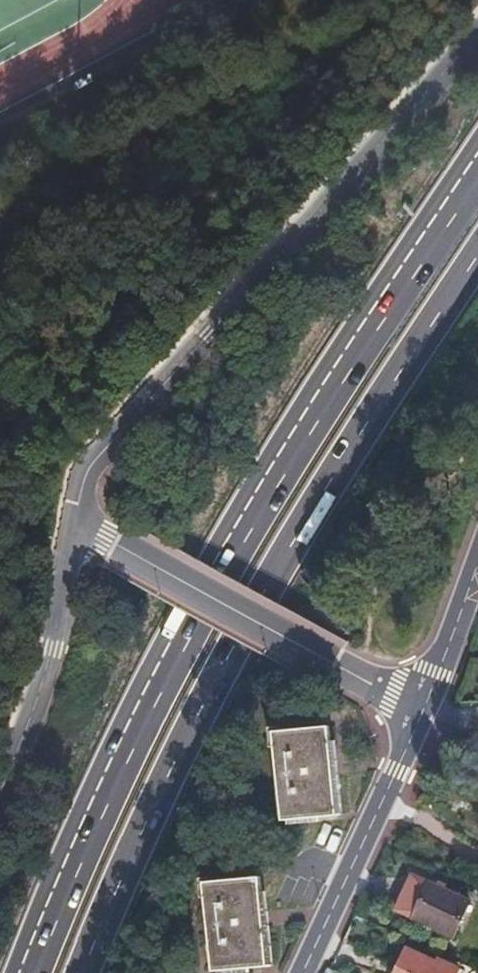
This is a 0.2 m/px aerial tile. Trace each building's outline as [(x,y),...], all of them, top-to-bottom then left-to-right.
[(338,813),(330,726),(277,730),(284,818),(338,813)] [(393,906),(410,914),(450,934),(466,900),(427,881),(409,872),(393,906)] [(261,876),(206,883),(215,968),(269,962),(261,876)] [(393,972),(461,972),(462,971),(431,957),(429,962),(404,951),(393,972)]
